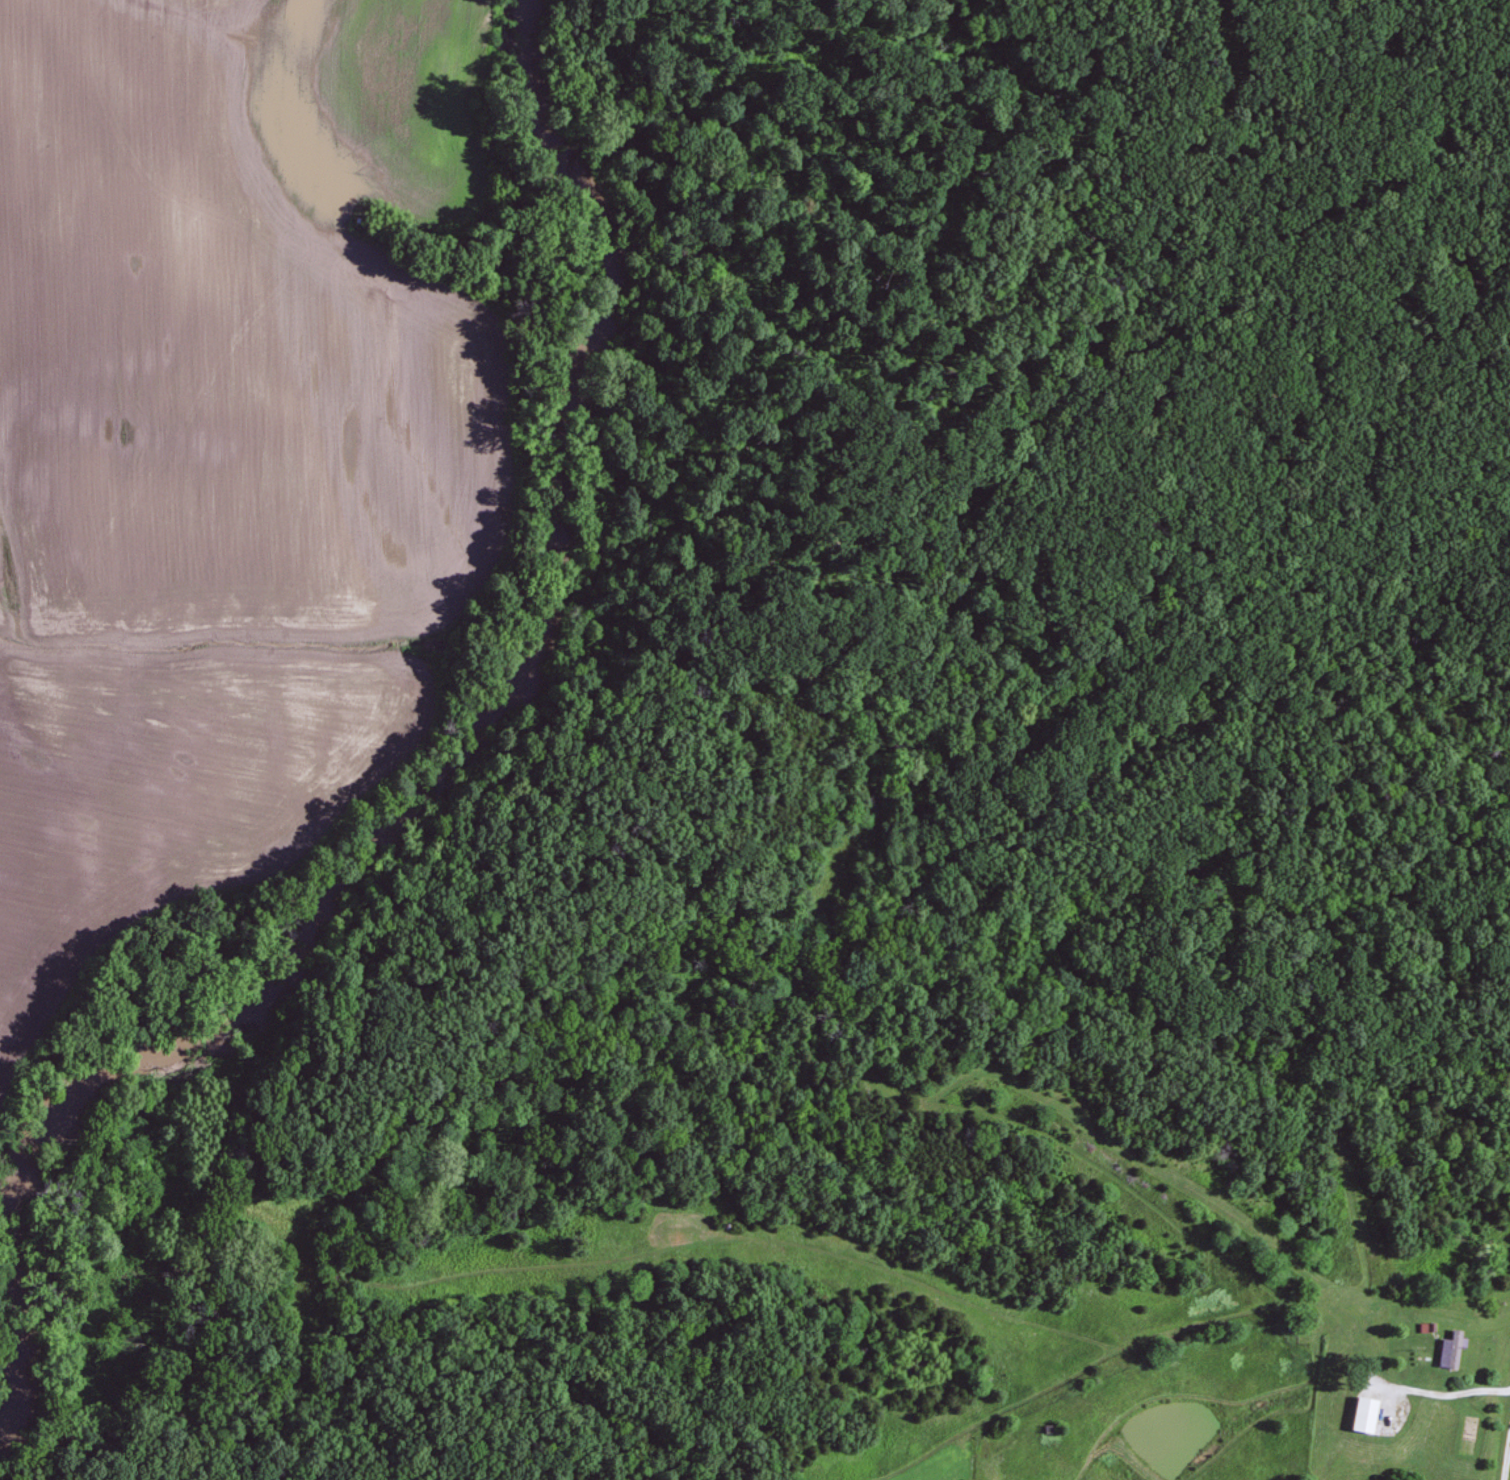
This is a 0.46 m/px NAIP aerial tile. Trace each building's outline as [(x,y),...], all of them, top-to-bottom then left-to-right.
[(1344,1430),(1364,1434),(1372,1401),(1352,1396),(1344,1430)]
